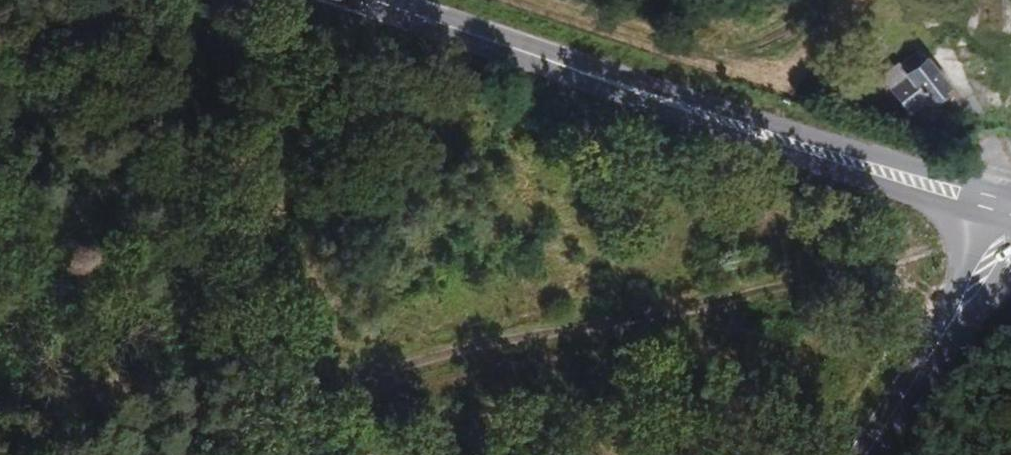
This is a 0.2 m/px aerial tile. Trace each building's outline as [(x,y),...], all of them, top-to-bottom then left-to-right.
[(923,106),(928,106),(947,90),(921,52),(893,73),(900,85),(887,94),(907,119),(923,106)] [(667,309),(677,307),(673,287),(662,289),(667,309)] [(608,321),(667,309),(662,289),(614,299),(611,292),(603,293),(608,321)]
